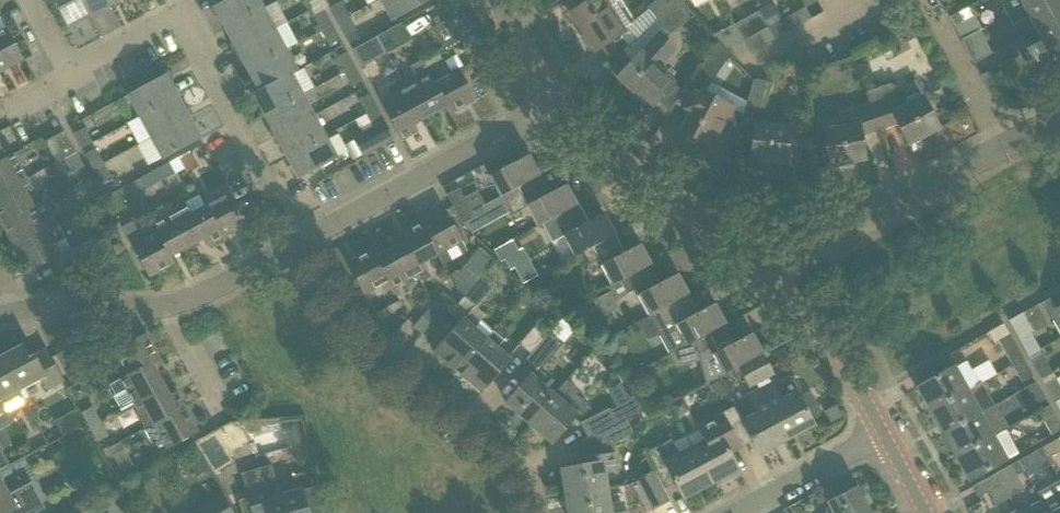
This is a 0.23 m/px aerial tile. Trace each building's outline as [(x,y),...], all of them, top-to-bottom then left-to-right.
[(90,17),(81,0),(53,0),(68,28),(90,17)] [(90,17),(110,6),(107,0),(81,0),(90,17)] [(213,8),(225,29),(263,8),(259,0),(227,0),(213,8)] [(392,21),(410,11),(429,0),(380,0),(392,21)] [(570,14),(594,50),(613,38),(623,31),(608,7),(616,2),(615,3),(613,0),(591,0),(571,13),(570,14)] [(658,22),(682,1),(682,0),(657,0),(647,8),(658,22)] [(1008,17),(1041,0),(999,0),(1008,17)] [(1036,32),(1059,19),(1059,0),(1041,0),(1008,17),(1013,26),(1029,17),(1036,31),(1036,32)] [(330,8),(337,22),(349,16),(341,1),(330,8)] [(658,22),(669,35),(694,14),(683,3),(682,1),(658,22)] [(899,8),(905,21),(916,15),(910,2),(899,8)] [(263,8),(225,29),(236,50),(274,29),(263,8)] [(792,15),(798,25),(810,19),(804,8),(792,15)] [(324,10),(313,16),(321,31),(332,25),(324,10)] [(735,24),(750,51),(774,38),(768,28),(759,12),(735,24)] [(958,13),(949,18),(961,40),(979,30),(981,29),(974,16),(963,22),(958,13)] [(768,28),(774,38),(798,25),(792,15),(768,28)] [(349,16),(337,22),(345,37),(357,30),(349,16)] [(1020,41),(1025,49),(1041,40),(1049,56),(1059,50),(1059,19),(1036,32),(1020,41)] [(378,37),(387,54),(411,41),(402,23),(378,37)] [(734,61),(736,59),(750,51),(735,24),(735,25),(734,24),(721,31),(712,36),(717,42),(729,55),(734,61)] [(332,25),(321,31),(329,46),(340,40),(332,25)] [(23,60),(5,27),(0,30),(0,72),(23,60)] [(274,29),(236,50),(247,70),(286,50),(274,29)] [(962,42),(973,63),(992,53),(981,32),(962,42)] [(661,34),(647,46),(617,78),(649,108),(673,82),(658,68),(662,63),(663,65),(677,50),(661,34)] [(378,37),(362,45),(371,63),(387,54),(378,37)] [(691,78),(707,87),(729,55),(717,42),(691,78)] [(286,50),(247,70),(259,91),(253,94),(253,95),(297,71),(286,50)] [(347,53),(336,59),(344,73),(354,67),(347,53)] [(406,89),(422,120),(446,107),(447,107),(433,83),(434,83),(422,60),(410,67),(418,82),(406,89)] [(354,67),(344,73),(352,88),(362,82),(354,67)] [(446,107),(450,114),(475,100),(458,70),(434,83),(433,83),(447,107),(446,107)] [(297,71),(253,95),(264,116),(303,96),(292,75),(297,72),(297,71)] [(128,95),(140,118),(178,97),(166,75),(128,95)] [(390,121),(401,140),(417,131),(413,124),(422,120),(406,89),(400,78),(386,86),(396,104),(385,110),(390,121)] [(745,107),(761,112),(770,83),(757,79),(753,80),(745,107)] [(897,123),(908,145),(939,128),(922,96),(903,106),(897,94),(891,83),(866,92),(871,104),(879,129),(897,123)] [(690,116),(682,131),(711,147),(719,132),(736,141),(743,116),(731,109),(702,94),(698,91),(696,90),(687,106),(685,110),(684,113),(690,116)] [(369,93),(358,100),(362,108),(366,115),(378,109),(369,93)] [(303,96),(264,116),(275,136),(313,116),(303,96)] [(188,117),(178,97),(140,118),(150,137),(188,117)] [(823,131),(828,166),(865,160),(860,135),(879,129),(871,104),(842,114),(844,127),(823,131)] [(374,128),(353,139),(362,156),(393,140),(384,123),(385,122),(378,109),(366,115),(374,128)] [(313,116),(275,136),(287,157),(325,137),(313,116)] [(162,159),(200,139),(188,117),(150,137),(162,159)] [(750,160),(785,164),(789,127),(754,123),(750,160)] [(73,134),(81,148),(91,143),(84,128),(73,134)] [(45,142),(56,163),(65,159),(75,153),(64,132),(45,142)] [(325,137),(287,157),(298,179),(348,152),(338,134),(327,141),(325,137)] [(101,158),(95,149),(84,155),(93,170),(103,163),(101,158)] [(65,159),(73,173),(83,167),(75,153),(65,159)] [(0,161),(0,194),(27,179),(24,175),(22,171),(13,154),(6,158),(0,161)] [(192,154),(180,160),(187,173),(199,166),(192,154)] [(495,187),(500,197),(503,196),(508,193),(508,192),(535,178),(540,176),(529,155),(514,163),(510,155),(485,168),(495,187)] [(101,184),(102,184),(112,178),(104,164),(103,163),(93,170),(100,184),(100,183),(101,184)] [(154,171),(160,182),(175,174),(168,163),(154,171)] [(140,179),(146,190),(160,182),(154,171),(140,179)] [(526,207),(537,227),(541,225),(541,224),(572,208),(573,208),(577,206),(566,184),(551,192),(548,186),(546,187),(540,176),(535,178),(508,192),(508,193),(503,196),(513,214),(526,207)] [(2,225),(33,208),(25,194),(32,190),(27,179),(0,194),(0,221),(2,225)] [(446,195),(463,224),(475,217),(459,188),(446,195)] [(205,207),(222,238),(247,224),(230,194),(205,207)] [(202,239),(206,246),(222,238),(205,207),(202,200),(177,214),(194,244),(202,239)] [(33,208),(2,225),(6,232),(14,248),(57,225),(48,209),(44,202),(33,208)] [(564,237),(574,257),(582,252),(609,237),(610,238),(614,235),(603,214),(588,222),(585,216),(583,217),(577,206),(573,208),(572,208),(541,224),(541,225),(552,243),(564,237)] [(424,222),(441,253),(461,242),(455,229),(445,211),(424,222)] [(153,227),(170,257),(194,244),(177,214),(153,227)] [(135,230),(131,222),(121,227),(126,235),(135,230)] [(402,243),(419,274),(426,270),(422,263),(441,253),(424,222),(404,233),(408,240),(402,243)] [(57,225),(14,248),(28,273),(59,256),(53,245),(64,239),(57,225)] [(132,247),(149,277),(174,264),(170,257),(153,227),(157,234),(132,247)] [(597,260),(611,286),(619,282),(646,267),(647,268),(652,265),(641,244),(625,252),(622,246),(621,247),(614,235),(610,238),(609,237),(582,252),(589,265),(597,260)] [(512,241),(493,251),(500,263),(504,260),(518,253),(517,251),(512,241)] [(388,282),(392,289),(419,274),(402,243),(376,257),(388,282)] [(450,283),(465,296),(490,269),(495,262),(479,248),(450,283)] [(347,264),(363,295),(382,284),(388,282),(376,257),(372,250),(347,264)] [(634,290),(648,316),(657,312),(656,311),(684,297),(684,298),(689,295),(678,274),(663,282),(659,275),(658,276),(652,265),(647,268),(646,267),(619,282),(611,286),(607,289),(614,301),(634,290)] [(465,296),(463,298),(473,307),(476,308),(495,286),(496,274),(490,269),(465,296)] [(421,317),(431,325),(453,300),(443,292),(421,317)] [(1042,302),(1059,334),(1059,292),(1042,302)] [(648,316),(670,354),(694,341),(721,327),(726,324),(715,304),(700,311),(696,305),(695,306),(689,295),(684,298),(684,297),(656,311),(657,312),(648,316)] [(435,351),(458,370),(493,332),(469,311),(435,351)] [(526,359),(539,371),(574,330),(561,319),(549,332),(529,355),(526,359)] [(518,345),(529,355),(549,332),(538,322),(518,345)] [(694,341),(701,354),(698,356),(699,358),(699,361),(705,385),(723,376),(737,368),(762,355),(763,354),(752,333),(737,341),(734,335),(732,336),(726,324),(721,327),(694,341)] [(458,370),(481,391),(508,360),(496,349),(503,341),(493,332),(458,370)] [(128,376),(152,363),(159,360),(145,334),(114,351),(128,376)] [(1009,334),(998,341),(1012,365),(1023,359),(1009,334)] [(1030,334),(1019,340),(1029,357),(1039,351),(1030,334)] [(89,341),(80,346),(87,357),(96,352),(89,341)] [(618,342),(608,343),(609,354),(619,354),(618,342)] [(41,380),(47,392),(65,382),(58,367),(47,347),(29,357),(22,344),(1,355),(20,392),(41,380)] [(20,392),(1,355),(0,356),(0,402),(20,392)] [(737,368),(746,383),(753,379),(755,383),(772,374),(762,355),(737,368)] [(916,388),(929,412),(968,390),(979,384),(967,362),(955,368),(948,355),(921,370),(927,381),(916,388)] [(105,356),(95,361),(99,369),(109,364),(105,356)] [(1032,362),(1042,379),(1052,373),(1043,356),(1032,362)] [(1012,365),(1022,383),(1033,377),(1023,359),(1012,365)] [(113,397),(120,409),(133,402),(134,404),(165,387),(152,363),(128,376),(110,385),(116,396),(113,397)] [(536,368),(505,403),(528,423),(553,395),(540,384),(546,377),(539,371),(536,368)] [(721,377),(710,387),(722,400),(733,390),(721,377)] [(760,390),(786,439),(813,424),(797,395),(799,394),(800,389),(795,379),(790,378),(781,383),(779,388),(782,392),(778,394),(773,384),(760,390)] [(753,379),(746,383),(748,387),(755,383),(753,379)] [(1055,402),(1059,399),(1059,385),(1057,379),(1045,385),(1055,402)] [(528,423),(552,443),(578,412),(582,416),(590,407),(576,395),(579,391),(566,380),(554,395),(553,395),(528,423)] [(1026,388),(1035,405),(1046,399),(1036,382),(1026,388)] [(165,387),(134,404),(140,414),(147,411),(154,424),(184,408),(176,392),(169,396),(165,387)] [(753,442),(759,453),(786,439),(760,390),(748,397),(757,414),(743,422),(735,406),(722,412),(741,448),(753,442)] [(929,412),(942,435),(981,413),(968,390),(929,412)] [(683,397),(670,405),(677,418),(690,410),(683,397)] [(942,435),(955,458),(1009,428),(996,405),(981,413),(942,435)] [(1051,435),(1059,430),(1059,424),(1049,405),(1038,411),(1051,435)] [(836,406),(824,412),(831,425),(842,419),(836,406)] [(82,413),(90,427),(101,422),(93,407),(82,413)] [(162,438),(167,449),(198,432),(184,408),(154,424),(144,429),(152,443),(162,438)] [(599,413),(580,423),(587,439),(617,424),(610,408),(599,413)] [(79,409),(70,414),(77,428),(87,423),(79,409)] [(710,438),(691,448),(710,483),(737,469),(729,454),(740,448),(741,448),(722,412),(702,423),(710,438)] [(583,465),(561,469),(565,495),(609,488),(606,474),(619,472),(616,453),(604,455),(602,449),(633,432),(626,419),(617,424),(587,439),(577,444),(584,459),(585,465),(583,465)] [(90,427),(98,442),(108,436),(101,422),(90,427)] [(955,458),(968,481),(1007,459),(1018,453),(1005,430),(1009,428),(955,458)] [(199,445),(198,446),(207,459),(215,471),(231,461),(224,450),(214,435),(205,442),(199,445)] [(1042,448),(1048,459),(1059,452),(1059,441),(1059,438),(1042,448)] [(665,443),(645,453),(647,457),(654,472),(664,489),(665,488),(661,482),(672,476),(683,498),(710,483),(691,448),(679,455),(672,443),(670,440),(665,443)] [(109,448),(122,473),(134,467),(120,442),(109,448)] [(1018,461),(1024,472),(1048,459),(1042,448),(1018,461)] [(188,463),(196,477),(208,471),(200,456),(188,463)] [(638,476),(639,480),(654,472),(647,457),(645,459),(642,461),(640,464),(638,469),(638,472),(638,476)] [(1010,465),(995,473),(1001,484),(1017,476),(1010,465)] [(640,492),(651,511),(670,501),(664,489),(654,472),(639,480),(635,482),(640,492)] [(987,491),(996,506),(1010,499),(1009,497),(1009,498),(995,473),(972,487),(977,497),(987,491)] [(22,487),(9,493),(0,476),(0,512),(29,512),(22,487)] [(300,491),(281,496),(277,481),(248,490),(250,497),(238,501),(242,512),(306,512),(300,491)] [(1047,512),(1059,512),(1059,481),(1037,493),(1041,500),(1040,500),(1047,512)] [(870,512),(856,486),(827,502),(832,512),(870,512)] [(565,495),(568,512),(624,512),(623,509),(613,511),(611,504),(609,488),(565,495)] [(221,495),(191,512),(232,512),(221,495)] [(1040,500),(1029,506),(1033,512),(1047,512),(1040,500)]
